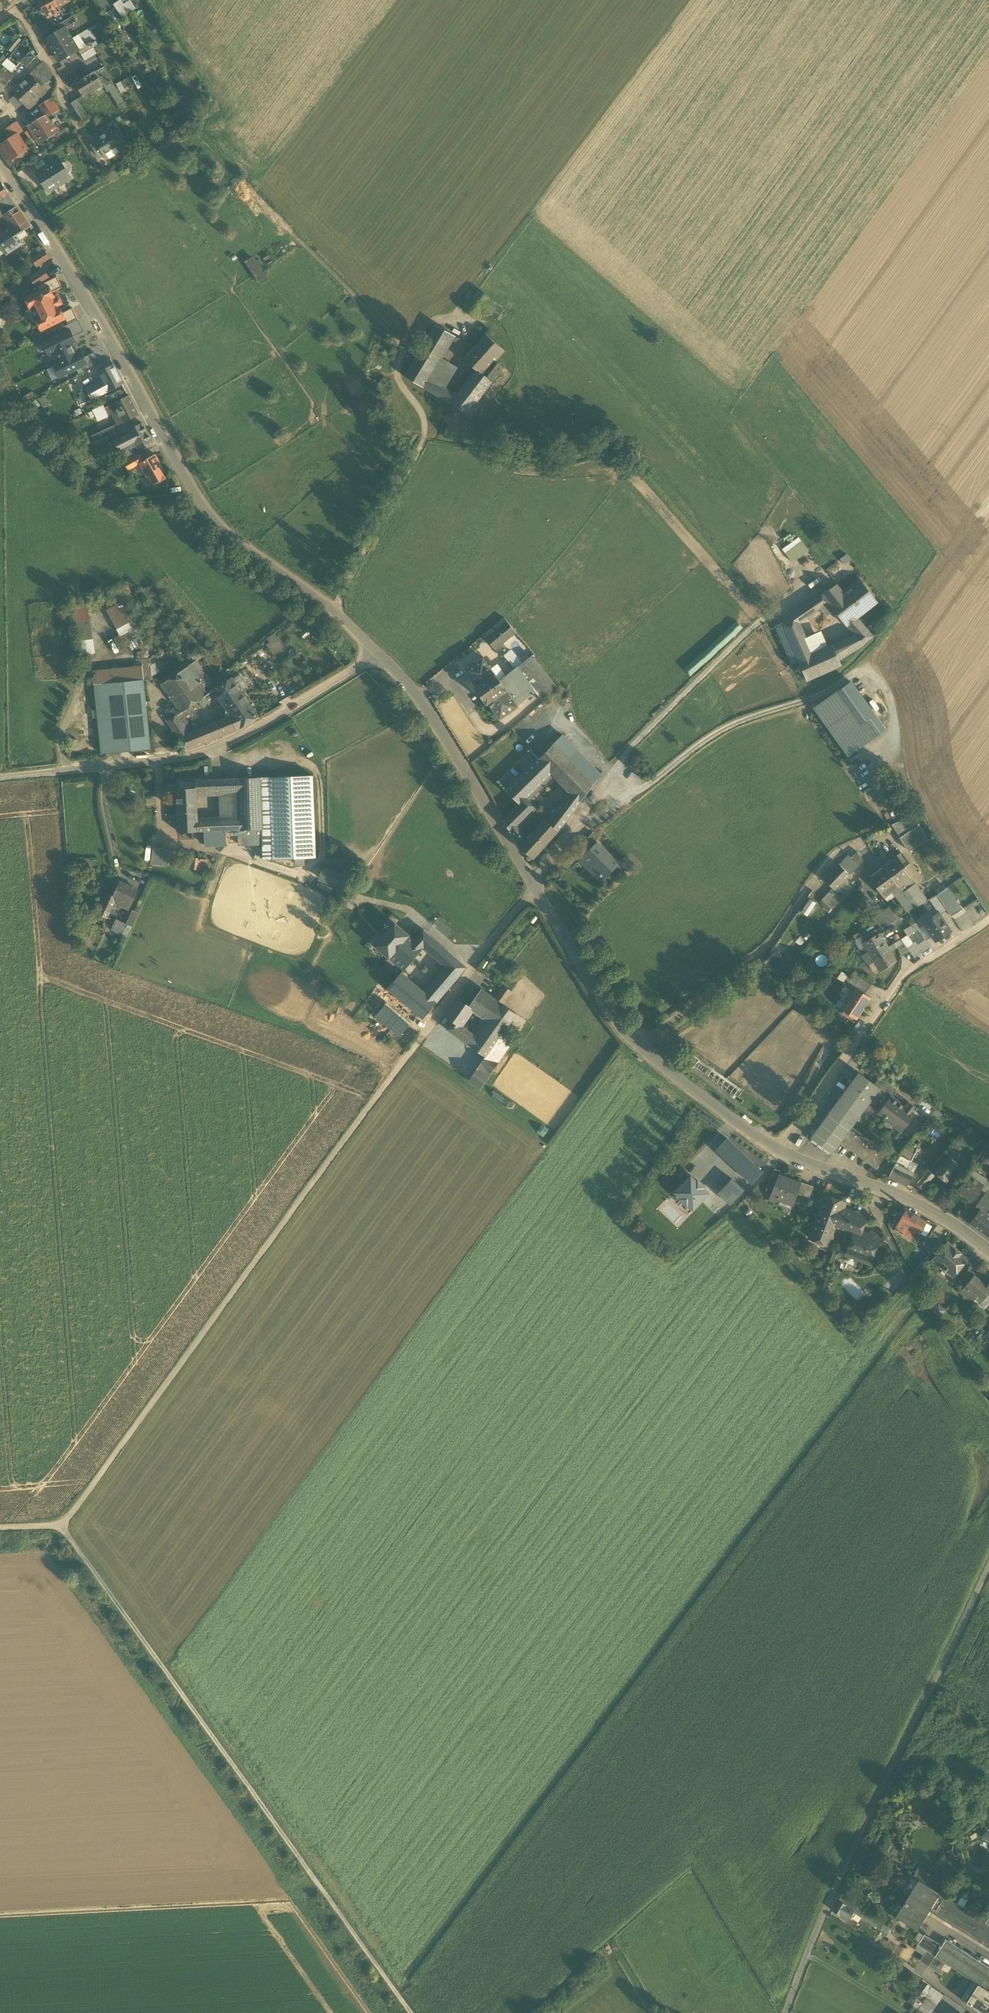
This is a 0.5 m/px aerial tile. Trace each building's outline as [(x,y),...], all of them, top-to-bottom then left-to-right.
[(58,7),(54,0),(39,0),(42,5),(41,6),(41,8),(42,10),(43,11),(44,11),(45,10),(48,17),(60,11),(58,7)] [(129,13),(121,0),(120,0),(114,5),(122,18),(129,13)] [(129,13),(136,8),(131,0),(130,0),(121,0),(129,13)] [(58,25),(61,30),(65,28),(77,21),(73,16),(65,21),(60,24),(58,25)] [(27,33),(20,20),(15,22),(22,35),(27,33)] [(39,28),(43,34),(54,27),(50,21),(39,28)] [(46,39),(52,50),(72,39),(65,28),(61,30),(46,39)] [(79,35),(72,39),(78,50),(85,46),(79,35)] [(7,48),(11,52),(21,40),(17,36),(7,48)] [(78,50),(72,39),(52,50),(59,61),(78,50)] [(78,50),(82,55),(93,48),(90,43),(85,46),(78,50)] [(82,55),(85,61),(97,54),(93,48),(82,55)] [(21,62),(27,67),(36,56),(30,51),(26,55),(21,62)] [(24,53),(15,64),(17,66),(21,62),(26,55),(24,53)] [(15,64),(7,58),(2,65),(12,73),(18,67),(17,66),(15,64)] [(35,69),(46,82),(53,77),(43,63),(35,69)] [(6,86),(15,75),(12,73),(2,65),(0,67),(0,81),(6,86)] [(110,90),(115,100),(120,97),(104,67),(95,72),(103,85),(103,84),(107,91),(108,92),(110,90)] [(35,69),(29,75),(41,87),(46,82),(35,69)] [(76,84),(83,96),(94,90),(103,85),(95,72),(76,84)] [(45,92),(41,87),(29,75),(13,90),(16,94),(24,103),(29,108),(45,92)] [(131,76),(121,81),(125,88),(135,83),(131,76)] [(126,90),(125,88),(121,81),(116,84),(121,93),(126,90)] [(103,85),(94,90),(98,96),(107,91),(103,84),(103,85)] [(24,103),(16,94),(9,101),(17,110),(24,103)] [(126,107),(120,97),(115,100),(121,110),(126,107)] [(52,98),(49,100),(53,106),(56,112),(60,110),(52,98)] [(40,106),(43,112),(44,111),(53,106),(49,100),(41,104),(42,105),(40,106)] [(71,103),(83,121),(89,117),(77,100),(71,103)] [(47,114),(59,132),(63,129),(57,120),(55,118),(53,114),(56,112),(53,106),(44,111),(47,114)] [(56,112),(53,114),(55,118),(63,114),(60,110),(56,112)] [(29,126),(40,144),(53,135),(59,132),(47,114),(29,126)] [(5,131),(11,139),(17,135),(22,132),(22,131),(23,131),(17,123),(16,123),(5,130),(5,131)] [(98,131),(101,136),(112,130),(108,124),(98,131)] [(94,148),(99,157),(103,154),(118,146),(119,148),(126,144),(118,130),(114,132),(112,130),(101,136),(95,140),(96,141),(98,145),(94,148)] [(11,159),(26,149),(26,148),(17,135),(11,139),(2,145),(2,146),(11,159)] [(118,146),(103,154),(106,159),(128,146),(126,144),(119,148),(118,146)] [(26,149),(11,159),(15,164),(29,154),(26,149)] [(44,156),(49,165),(53,162),(48,154),(44,156)] [(31,165),(36,173),(49,165),(44,156),(31,165)] [(44,186),(48,193),(72,178),(69,174),(69,173),(70,172),(71,170),(71,168),(71,166),(70,165),(68,164),(66,163),(65,163),(63,163),(62,163),(59,159),(53,162),(49,165),(36,173),(40,180),(42,179),(45,185),(44,186)] [(9,194),(1,183),(0,184),(0,200),(9,194)] [(3,216),(17,207),(9,194),(0,200),(0,219),(3,216)] [(3,216),(10,226),(16,235),(17,235),(24,230),(30,226),(17,207),(3,216)] [(1,244),(6,252),(5,252),(6,254),(22,243),(20,240),(17,235),(16,235),(10,226),(2,231),(0,228),(0,245),(1,244)] [(28,235),(24,230),(17,235),(20,240),(28,235)] [(33,259),(37,265),(48,258),(44,252),(33,259)] [(266,278),(253,256),(245,262),(258,283),(266,278)] [(57,276),(50,280),(43,269),(30,277),(36,287),(37,286),(40,291),(49,286),(52,292),(62,287),(57,276)] [(36,320),(41,331),(65,319),(62,313),(60,308),(58,309),(57,307),(54,300),(53,298),(54,297),(52,292),(49,286),(40,291),(25,298),(30,309),(33,308),(38,319),(36,320)] [(65,319),(68,324),(78,319),(72,308),(62,313),(65,319)] [(70,330),(73,337),(84,331),(78,319),(60,328),(63,334),(70,330)] [(404,376),(423,387),(429,377),(441,357),(454,335),(436,325),(404,376)] [(73,337),(70,330),(63,334),(49,340),(55,351),(51,353),(52,354),(57,364),(78,353),(73,343),(76,342),(73,337)] [(477,370),(483,375),(496,361),(504,351),(486,334),(463,359),(477,370)] [(49,355),(52,354),(51,353),(55,351),(49,340),(43,343),(49,355)] [(4,343),(0,345),(0,356),(8,352),(4,343)] [(81,352),(78,353),(57,364),(54,365),(54,366),(59,377),(82,366),(86,364),(83,358),(81,352)] [(94,352),(83,358),(86,364),(82,366),(85,371),(100,364),(94,352)] [(458,367),(441,357),(429,377),(446,388),(458,367)] [(446,388),(429,377),(423,387),(467,413),(492,381),(503,367),(496,361),(483,375),(477,370),(457,395),(446,388)] [(98,383),(103,393),(123,383),(114,365),(99,373),(103,380),(98,383)] [(59,377),(54,366),(47,370),(52,380),(59,377)] [(88,388),(93,399),(103,393),(98,383),(88,388)] [(80,392),(85,403),(93,399),(88,388),(80,392)] [(38,398),(44,408),(50,405),(44,395),(38,398)] [(113,414),(118,424),(138,414),(129,396),(105,408),(109,416),(113,414)] [(98,422),(109,416),(105,408),(103,404),(92,410),(98,422)] [(129,430),(130,432),(135,442),(137,446),(138,448),(152,442),(142,423),(129,430)] [(91,436),(94,442),(116,432),(113,426),(91,436)] [(119,449),(135,442),(130,432),(114,440),(119,450),(119,449)] [(119,449),(122,454),(134,448),(137,446),(135,442),(119,449)] [(122,454),(125,461),(137,455),(134,448),(122,454)] [(139,454),(137,455),(125,461),(124,462),(128,470),(134,467),(139,464),(139,463),(143,461),(139,454)] [(149,475),(153,482),(164,476),(158,464),(160,463),(155,454),(143,461),(139,463),(139,464),(146,476),(149,475)] [(158,464),(164,476),(167,475),(160,463),(158,464)] [(146,476),(139,464),(134,467),(141,480),(146,476)] [(166,479),(164,476),(153,482),(155,485),(166,479)] [(782,548),(786,554),(802,542),(798,537),(782,548)] [(786,554),(792,562),(808,550),(802,542),(786,554)] [(840,559),(845,565),(851,559),(847,554),(840,559)] [(839,596),(856,617),(877,601),(860,580),(843,593),(839,596)] [(851,632),(854,634),(863,645),(873,636),(856,617),(839,596),(843,593),(836,584),(822,594),(801,609),(806,617),(820,608),(828,602),(834,610),(846,625),(851,632)] [(127,585),(114,591),(117,598),(130,592),(127,585)] [(119,636),(120,635),(134,627),(121,602),(107,610),(119,636)] [(828,602),(820,608),(825,616),(834,610),(828,602)] [(72,605),(80,654),(93,652),(86,603),(72,605)] [(801,609),(794,613),(798,622),(806,617),(801,609)] [(841,665),(839,660),(832,644),(828,646),(812,653),(805,637),(798,622),(794,613),(782,622),(782,623),(786,632),(795,654),(799,662),(806,680),(841,665)] [(483,635),(495,649),(516,632),(504,618),(483,635)] [(780,634),(786,632),(782,623),(776,626),(780,634)] [(134,627),(120,635),(127,643),(139,636),(140,636),(135,627),(134,627)] [(805,637),(812,653),(828,646),(821,631),(805,637)] [(789,657),(795,654),(786,632),(780,634),(789,657)] [(282,645),(274,634),(268,638),(271,641),(267,644),(273,652),(282,645)] [(839,660),(863,645),(854,634),(832,644),(839,660)] [(127,643),(131,651),(143,645),(139,636),(127,643)] [(126,653),(131,651),(127,643),(121,645),(126,653)] [(504,655),(515,668),(516,668),(522,663),(511,650),(504,655)] [(93,652),(80,654),(78,656),(79,665),(89,664),(93,652)] [(799,662),(795,654),(789,657),(792,664),(799,662)] [(506,690),(517,706),(535,692),(542,699),(557,687),(532,655),(522,663),(516,668),(515,668),(507,677),(501,682),(506,690)] [(465,670),(476,686),(494,673),(484,659),(483,657),(465,670)] [(144,680),(152,679),(150,658),(141,659),(142,666),(144,680)] [(197,660),(188,666),(162,684),(175,702),(200,683),(204,688),(212,683),(197,660)] [(94,685),(101,754),(151,749),(144,680),(142,666),(93,671),(94,685)] [(501,669),(495,673),(501,682),(507,677),(501,669)] [(495,673),(494,673),(476,686),(475,687),(487,704),(488,703),(506,690),(501,682),(495,673)] [(232,716),(240,729),(258,716),(232,677),(216,688),(214,690),(232,716)] [(850,681),(834,693),(858,727),(874,715),(850,681)] [(178,707),(174,711),(166,716),(169,721),(177,715),(177,716),(192,706),(208,694),(204,688),(200,683),(175,702),(178,707)] [(517,706),(506,690),(488,703),(499,719),(517,707),(517,706)] [(885,730),(874,715),(858,727),(834,693),(814,707),(848,756),(885,730)] [(192,706),(177,716),(177,715),(169,721),(168,721),(179,737),(189,733),(193,731),(184,718),(195,710),(192,706)] [(212,724),(217,738),(240,729),(232,716),(212,724)] [(179,737),(187,750),(210,741),(217,738),(212,724),(204,727),(193,731),(189,733),(179,737)] [(563,734),(553,744),(593,785),(601,774),(563,734)] [(580,801),(593,785),(553,744),(539,758),(538,759),(552,772),(574,795),(570,799),(577,806),(580,801)] [(527,798),(552,772),(538,759),(539,758),(538,758),(506,790),(520,804),(527,798)] [(313,775),(270,777),(273,859),(316,858),(315,845),(313,775)] [(260,777),(238,778),(239,791),(240,819),(240,830),(262,829),(260,777)] [(263,860),(273,859),(270,777),(260,777),(262,829),(262,843),(263,860)] [(221,792),(239,791),(238,778),(221,779),(221,792)] [(195,780),(196,788),(196,787),(197,793),(213,792),(213,779),(195,780)] [(221,779),(213,779),(213,792),(221,792),(221,779)] [(177,788),(178,813),(178,832),(198,831),(198,821),(197,812),(197,793),(196,787),(196,788),(180,788),(177,788)] [(239,791),(221,792),(222,820),(240,819),(239,791)] [(537,807),(527,798),(520,804),(503,820),(520,846),(526,838),(518,826),(537,807)] [(564,804),(572,812),(577,806),(570,799),(569,798),(564,804)] [(564,804),(547,822),(558,831),(572,812),(564,804)] [(895,823),(903,835),(919,825),(913,815),(895,823)] [(237,830),(240,830),(240,819),(222,820),(198,821),(198,831),(204,831),(226,830),(237,830)] [(558,831),(547,822),(544,819),(526,838),(520,846),(533,858),(558,831)] [(903,835),(895,823),(892,825),(900,837),(903,835)] [(899,837),(908,850),(927,838),(919,825),(903,835),(900,837),(899,837)] [(262,843),(262,829),(240,830),(237,830),(238,844),(262,843)] [(226,830),(204,831),(204,844),(226,844),(226,830)] [(583,841),(589,847),(594,841),(596,840),(598,837),(593,832),(583,841)] [(603,878),(604,879),(619,863),(597,841),(596,843),(590,848),(591,849),(589,851),(588,850),(580,859),(591,870),(593,868),(602,877),(603,878)] [(151,864),(162,865),(164,849),(154,847),(151,864)] [(851,857),(859,865),(863,861),(857,851),(851,857)] [(896,856),(897,856),(905,867),(909,863),(901,852),(896,856)] [(833,888),(835,890),(835,891),(845,881),(844,880),(859,865),(851,857),(849,854),(824,880),(833,888)] [(883,866),(884,866),(899,886),(910,877),(912,876),(905,867),(897,856),(883,866)] [(185,868),(198,870),(200,859),(187,857),(185,868)] [(207,860),(200,859),(198,870),(206,871),(207,860)] [(884,897),(892,891),(899,886),(884,866),(869,877),(884,897)] [(318,880),(343,889),(348,876),(323,867),(318,880)] [(899,886),(914,908),(928,900),(910,877),(899,886)] [(849,886),(845,881),(835,891),(835,890),(834,892),(839,897),(849,886)] [(118,905),(128,909),(137,890),(120,883),(114,897),(108,894),(104,901),(113,905),(114,903),(118,905)] [(914,908),(899,886),(892,891),(907,912),(914,908)] [(962,909),(947,887),(937,895),(947,910),(951,916),(962,909)] [(822,899),(832,909),(841,899),(839,897),(834,892),(831,890),(822,899)] [(947,910),(937,895),(929,899),(938,913),(940,915),(947,910)] [(832,909),(822,899),(819,902),(825,908),(824,909),(828,912),(832,909)] [(99,913),(104,916),(106,913),(107,913),(109,914),(113,905),(104,901),(99,913)] [(890,906),(884,910),(891,921),(899,917),(890,906)] [(132,910),(126,924),(127,925),(132,927),(138,913),(132,910)] [(881,927),(891,921),(884,910),(873,917),(881,927)] [(932,936),(936,941),(951,931),(940,915),(938,913),(923,923),(925,925),(932,936)] [(891,921),(895,928),(890,930),(891,932),(897,929),(896,926),(902,923),(899,917),(891,921)] [(111,930),(121,934),(127,925),(126,924),(116,919),(114,918),(111,925),(113,926),(111,930)] [(873,962),(874,961),(890,951),(891,952),(896,948),(893,944),(888,947),(885,942),(886,942),(883,937),(891,932),(890,930),(895,928),(891,921),(881,927),(859,938),(865,947),(867,952),(873,962)] [(404,944),(417,955),(424,947),(415,939),(394,922),(375,945),(385,955),(395,943),(400,948),(404,944)] [(913,932),(918,929),(914,923),(909,926),(913,932)] [(127,925),(121,934),(127,937),(132,927),(127,925)] [(925,925),(918,929),(926,940),(932,936),(925,925)] [(913,932),(909,926),(903,930),(907,935),(908,935),(913,932)] [(424,947),(439,961),(448,951),(423,929),(415,939),(424,947)] [(908,935),(913,943),(916,947),(926,940),(918,929),(913,932),(908,935)] [(807,932),(803,936),(807,940),(811,936),(807,932)] [(913,943),(908,935),(907,935),(901,939),(904,943),(907,947),(913,943)] [(805,940),(800,936),(795,941),(800,946),(805,940)] [(859,950),(865,947),(859,938),(854,940),(859,950)] [(901,939),(893,944),(896,948),(898,947),(904,943),(901,939)] [(909,951),(914,958),(930,947),(926,940),(916,947),(913,943),(907,947),(909,951)] [(385,955),(389,957),(404,970),(414,959),(417,955),(404,944),(400,948),(395,943),(385,955)] [(904,943),(898,947),(901,956),(909,951),(907,947),(904,943)] [(762,960),(767,964),(778,953),(774,948),(762,960)] [(456,958),(448,951),(439,961),(445,966),(456,958)] [(896,961),(891,952),(890,951),(874,961),(879,969),(880,972),(896,961)] [(868,964),(873,962),(867,952),(861,956),(868,964)] [(383,965),(397,977),(402,973),(404,970),(389,957),(383,965)] [(466,967),(456,958),(445,966),(436,978),(424,991),(437,1002),(457,978),(466,967)] [(436,978),(414,959),(404,970),(402,973),(424,991),(436,978)] [(873,962),(868,964),(873,972),(879,969),(874,961),(873,962)] [(813,972),(804,971),(803,979),(812,980),(813,972)] [(853,987),(857,982),(852,979),(841,972),(837,977),(846,982),(853,987)] [(424,991),(402,973),(397,977),(388,988),(423,1018),(437,1002),(424,991)] [(855,974),(852,979),(857,982),(860,977),(855,974)] [(860,977),(857,982),(853,987),(855,988),(865,994),(868,989),(871,984),(860,977)] [(473,1011),(483,1018),(488,1021),(495,1011),(511,1022),(517,1014),(503,1004),(512,991),(504,986),(495,999),(481,989),(475,998),(480,1002),(473,1011)] [(854,1018),(856,1019),(870,998),(865,994),(855,988),(845,1004),(841,1009),(843,1010),(854,1018)] [(475,998),(468,1007),(473,1010),(473,1011),(480,1002),(475,998)] [(462,1026),(473,1010),(468,1007),(458,999),(446,1015),(448,1017),(453,1021),(461,1026),(462,1026)] [(841,1009),(845,1004),(838,999),(835,1005),(841,1009)] [(409,1026),(384,1005),(376,1016),(400,1036),(409,1026)] [(854,1018),(843,1010),(841,1014),(852,1021),(854,1018)] [(503,1033),(511,1022),(495,1011),(488,1021),(470,1046),(485,1057),(486,1057),(503,1033)] [(483,1018),(472,1034),(466,1043),(470,1046),(488,1021),(483,1018)] [(447,1029),(460,1039),(467,1030),(462,1026),(461,1026),(453,1021),(447,1029)] [(460,1039),(466,1043),(472,1034),(467,1030),(460,1039)] [(514,1040),(503,1033),(486,1057),(485,1057),(469,1080),(480,1088),(514,1040)] [(682,1061),(693,1068),(699,1060),(699,1059),(689,1052),(688,1052),(682,1061)] [(858,1072),(851,1082),(872,1098),(880,1088),(874,1084),(869,1080),(858,1072)] [(874,1084),(880,1088),(888,1095),(891,1096),(895,1091),(878,1078),(874,1084)] [(851,1082),(838,1101),(859,1117),(868,1104),(872,1098),(851,1082)] [(868,1104),(877,1111),(888,1095),(880,1088),(872,1098),(868,1104)] [(891,1096),(888,1095),(877,1111),(902,1129),(914,1113),(891,1096)] [(855,1122),(859,1117),(838,1101),(811,1138),(832,1153),(842,1140),(852,1127),(855,1122)] [(535,1130),(540,1131),(547,1132),(548,1125),(537,1123),(535,1130)] [(842,1140),(850,1146),(860,1133),(852,1127),(842,1140)] [(850,1146),(868,1159),(878,1146),(860,1133),(850,1146)] [(727,1138),(716,1150),(751,1183),(762,1172),(727,1138)] [(887,1153),(878,1146),(868,1159),(877,1166),(887,1153)] [(908,1160),(911,1161),(915,1154),(905,1149),(900,1155),(908,1160)] [(935,1172),(946,1182),(951,1177),(954,1175),(954,1174),(960,1167),(961,1162),(952,1154),(948,1157),(935,1172)] [(889,1177),(907,1186),(913,1173),(904,1168),(908,1160),(900,1155),(889,1177)] [(917,1183),(923,1188),(933,1177),(927,1172),(917,1183)] [(957,1190),(973,1201),(982,1187),(983,1185),(969,1175),(963,1183),(962,1182),(957,1190)] [(691,1177),(676,1192),(681,1197),(680,1198),(687,1205),(688,1204),(693,1209),(708,1193),(703,1188),(704,1187),(697,1180),(696,1182),(691,1177)] [(769,1201),(778,1204),(779,1200),(780,1198),(793,1203),(796,1194),(800,1184),(789,1179),(788,1180),(779,1177),(769,1201)] [(732,1179),(718,1193),(730,1205),(744,1190),(732,1179)] [(796,1194),(809,1198),(813,1186),(801,1182),(800,1184),(796,1194)] [(981,1210),(988,1199),(988,1192),(987,1191),(976,1207),(980,1210),(981,1210)] [(981,1210),(987,1215),(988,1212),(988,1199),(981,1210)] [(835,1228),(846,1232),(848,1225),(853,1213),(835,1206),(824,1202),(808,1244),(826,1251),(835,1228)] [(987,1215),(981,1210),(980,1210),(970,1223),(988,1237),(988,1236),(988,1217),(987,1215)] [(894,1231),(910,1240),(915,1231),(919,1233),(926,1222),(906,1211),(905,1212),(895,1230),(894,1231)] [(848,1225),(861,1230),(866,1218),(853,1213),(848,1225)] [(861,1230),(848,1225),(846,1232),(854,1235),(852,1238),(854,1239),(851,1246),(850,1245),(847,1252),(846,1254),(870,1262),(879,1239),(860,1232),(861,1230)] [(923,1243),(932,1251),(941,1240),(932,1232),(923,1243)] [(947,1270),(953,1276),(967,1259),(947,1242),(933,1259),(945,1269),(945,1270),(946,1271),(947,1270)] [(836,1258),(839,1259),(840,1256),(842,1256),(844,1251),(839,1249),(836,1258)] [(959,1281),(965,1286),(974,1275),(975,1274),(969,1268),(968,1269),(959,1281)] [(984,1284),(974,1275),(965,1286),(974,1293),(976,1295),(984,1284)] [(985,1306),(988,1301),(988,1283),(987,1286),(984,1284),(976,1295),(979,1297),(977,1299),(985,1306)] [(960,1292),(969,1299),(974,1293),(965,1286),(960,1292)] [(919,1880),(930,1887),(935,1878),(923,1870),(924,1869),(918,1866),(915,1871),(916,1872),(912,1878),(918,1881),(919,1880)] [(985,1921),(930,1887),(919,1880),(918,1881),(896,1916),(917,1929),(928,1910),(988,1947),(988,1924),(985,1921)] [(833,1910),(848,1920),(853,1912),(857,1906),(841,1896),(833,1910)] [(853,1912),(866,1920),(869,1914),(857,1906),(853,1912)] [(890,1927),(869,1914),(866,1920),(886,1933),(890,1927)] [(917,1945),(935,1956),(940,1948),(939,1947),(940,1945),(941,1946),(940,1945),(940,1944),(924,1934),(917,1945)] [(985,1988),(988,1983),(988,1967),(946,1939),(941,1946),(940,1945),(939,1947),(940,1948),(935,1956),(945,1963),(972,1980),(979,1985),(985,1988)] [(919,1960),(928,1966),(934,1957),(925,1951),(919,1960)] [(935,1956),(934,1957),(928,1966),(938,1973),(939,1972),(945,1963),(935,1956)] [(966,1989),(973,1994),(979,1985),(972,1980),(966,1989)] [(979,1985),(973,1994),(988,2004),(988,1991),(985,1989),(985,1988),(979,1985)] [(960,1999),(967,2003),(973,1994),(966,1989),(960,1999)] [(932,1994),(940,2000),(943,1995),(936,1990),(932,1994)] [(973,1994),(967,2003),(982,2012),(988,2012),(988,2004),(973,1994)]
